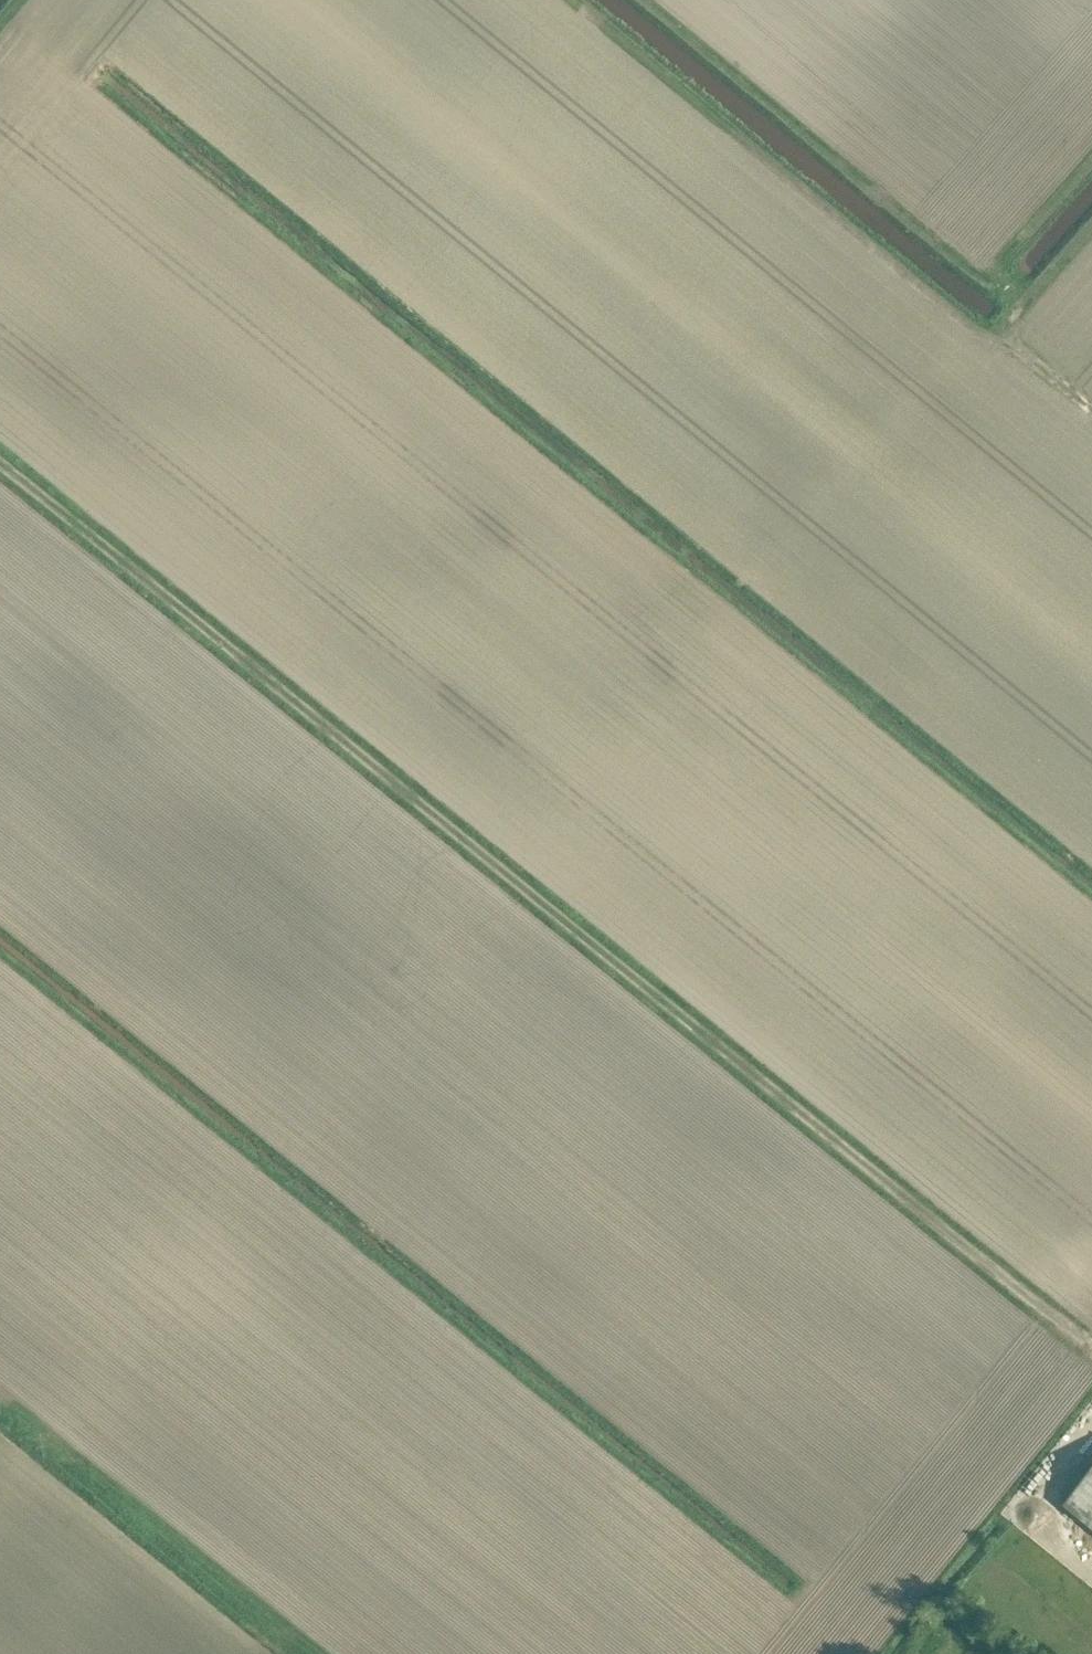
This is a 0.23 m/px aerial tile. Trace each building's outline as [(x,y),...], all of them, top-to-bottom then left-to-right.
[(1063,1509),(1091,1533),(1091,1473),(1063,1509)]
